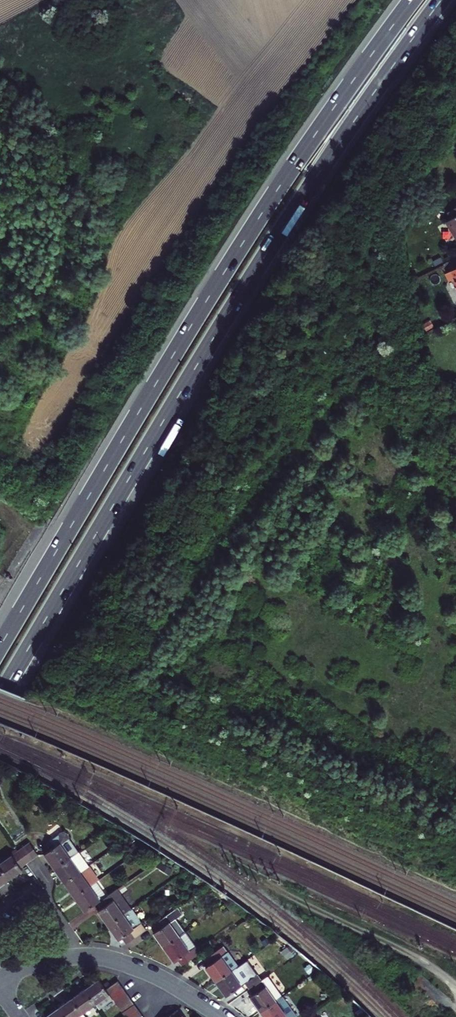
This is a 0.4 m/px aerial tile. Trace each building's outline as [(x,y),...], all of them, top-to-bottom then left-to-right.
[(448,212),(452,219),(447,222),(455,238),(455,208),(448,212)] [(444,275),(448,283),(452,281),(455,289),(455,270),(444,275)] [(52,864),(57,870),(72,860),(79,855),(65,836),(64,836),(61,835),(52,842),(56,848),(46,856),(52,864)] [(27,842),(21,847),(30,860),(36,855),(27,842)] [(21,847),(16,850),(26,863),(30,860),(21,847)] [(7,880),(16,873),(22,870),(20,867),(26,863),(16,850),(0,862),(0,869),(7,880)] [(61,877),(66,884),(82,873),(72,860),(57,870),(61,877)] [(71,891),(77,898),(92,887),(82,873),(66,884),(71,891)] [(82,906),(87,913),(98,905),(102,901),(92,887),(77,898),(82,906)] [(116,891),(111,895),(125,915),(130,911),(116,891)] [(125,915),(111,895),(102,901),(98,905),(102,911),(100,912),(103,917),(109,926),(125,915)] [(165,948),(187,932),(177,918),(184,914),(179,907),(153,925),(158,931),(154,934),(159,939),(165,948)] [(147,930),(132,910),(130,911),(125,915),(109,926),(115,934),(120,941),(123,939),(127,944),(147,930)] [(187,932),(165,948),(170,956),(175,962),(178,960),(182,966),(201,952),(187,932)] [(217,982),(233,971),(223,956),(229,952),(224,946),(206,959),(211,965),(207,967),(213,976),(217,982)] [(239,967),(229,952),(223,956),(233,971),(239,967)] [(243,985),(233,971),(217,982),(223,991),(227,996),(243,985)] [(246,983),(251,989),(262,981),(258,974),(246,983)] [(269,976),(262,981),(251,989),(255,995),(251,998),(257,1007),(261,1011),(283,995),(269,976)] [(113,994),(108,988),(102,979),(95,983),(88,989),(98,1002),(102,1007),(115,998),(113,994)] [(108,988),(113,994),(124,986),(120,980),(108,988)] [(124,986),(113,994),(115,998),(117,1000),(129,992),(124,986)] [(98,1002),(88,989),(80,994),(74,999),(84,1013),(98,1002)] [(121,1006),(133,998),(129,992),(117,1000),(121,1006)] [(283,995),(261,1011),(265,1016),(297,1016),(298,1016),(283,995)] [(137,1004),(133,998),(121,1006),(126,1013),(137,1004)] [(74,999),(69,1002),(61,1008),(68,1016),(78,1016),(84,1013),(74,999)] [(142,1010),(137,1004),(126,1013),(129,1016),(132,1016),(142,1010)] [(61,1008),(54,1012),(48,1016),(68,1016),(61,1008)]
